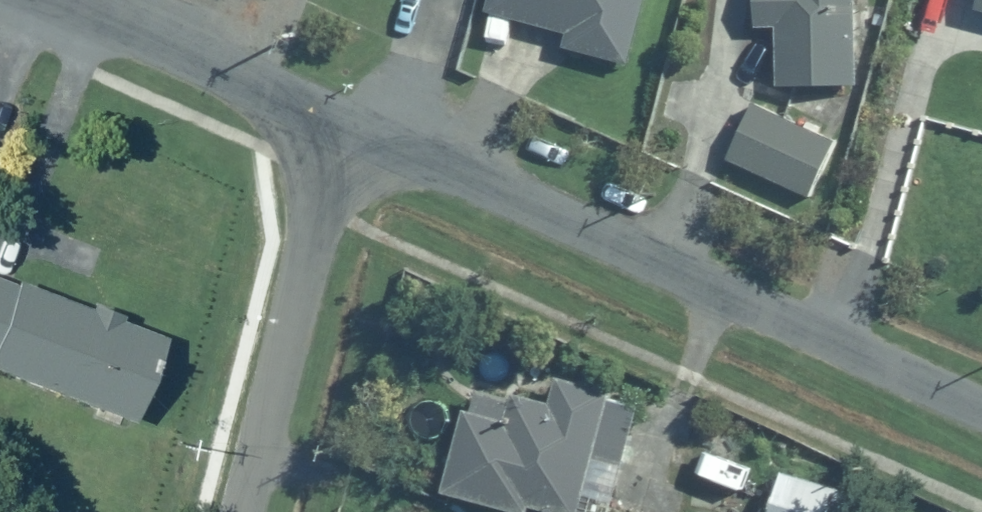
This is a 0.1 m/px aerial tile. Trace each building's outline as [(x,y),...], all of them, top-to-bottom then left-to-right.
[(488,11),(577,32),(573,49),(636,64),(651,0),(491,0),(488,11)] [(750,25),(777,25),(776,82),(853,82),(853,0),(750,0),(750,25)] [(747,95),(719,152),(810,196),(838,139),(747,95)] [(0,275),(0,370),(130,421),(163,340),(0,275)] [(441,498),(509,511),(583,511),(583,509),(598,511),(611,511),(633,404),(606,398),(609,384),(554,374),(548,403),(514,396),(509,421),(458,411),(441,498)] [(781,471),(770,511),(844,511),(850,489),(781,471)]
